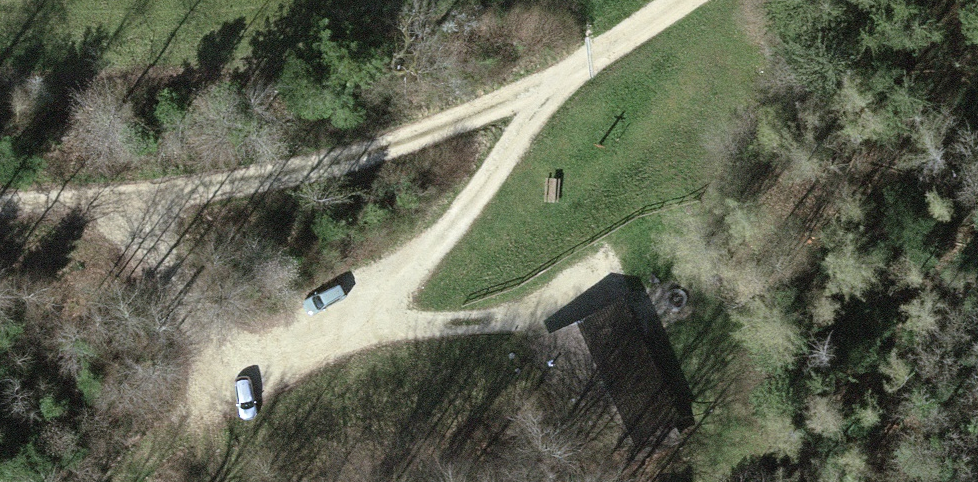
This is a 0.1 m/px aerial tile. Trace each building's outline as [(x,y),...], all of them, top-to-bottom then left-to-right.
[(681,420),(624,300),(544,339),(601,458),(681,420)]
